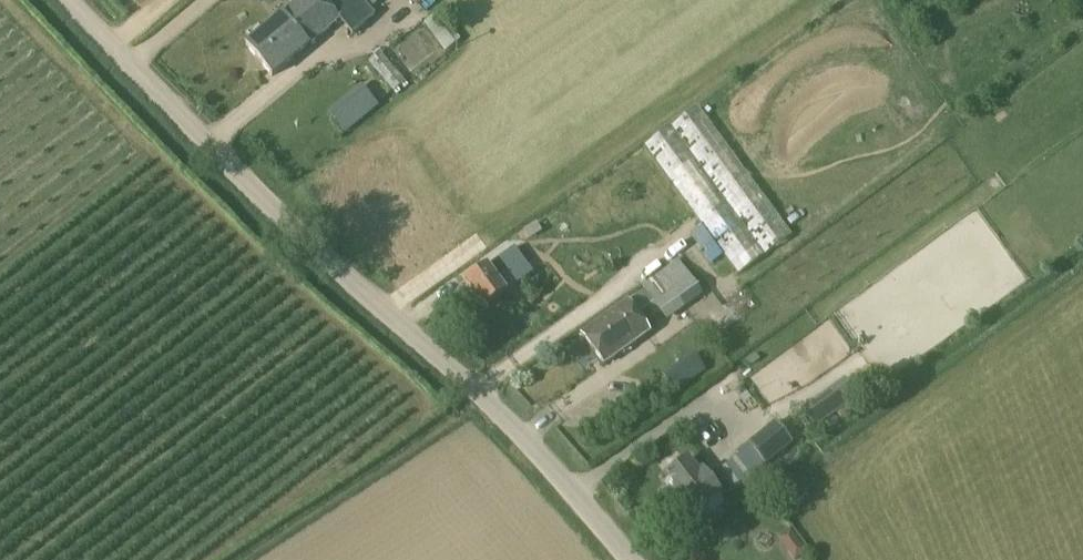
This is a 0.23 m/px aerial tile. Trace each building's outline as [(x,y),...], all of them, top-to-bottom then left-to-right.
[(293,9),(306,26),(279,49),(275,45),(257,60),(272,78),(340,21),(353,37),(375,18),(360,0),(304,0),(293,9)] [(372,8),(382,0),(365,0),(372,8)] [(718,249),(738,276),(910,153),(852,74),(895,42),(867,0),(853,0),(564,206),(613,273),(610,275),(625,297),(669,265),(653,243),(692,214),(700,226),(686,237),(704,260),(718,249)] [(247,48),(257,60),(275,45),(279,49),(306,26),(293,9),(247,48)] [(345,134),(361,121),(345,100),(328,113),(345,134)] [(483,310),(506,293),(531,274),(513,250),(489,269),(488,268),(464,284),(483,310)] [(644,292),(627,304),(582,336),(604,367),(650,335),(649,335),(656,330),(652,323),(661,317),(666,324),(703,298),(678,263),(641,289),(644,292)] [(700,378),(675,347),(665,355),(690,386),(700,378)] [(807,401),(816,422),(850,408),(841,386),(807,401)] [(755,476),(792,444),(775,424),(746,448),(748,449),(718,474),(733,493),(755,476)] [(664,479),(676,493),(672,496),(691,519),(721,494),(703,472),(699,475),(687,460),(664,479)] [(777,539),(786,551),(798,542),(789,530),(777,539)]
